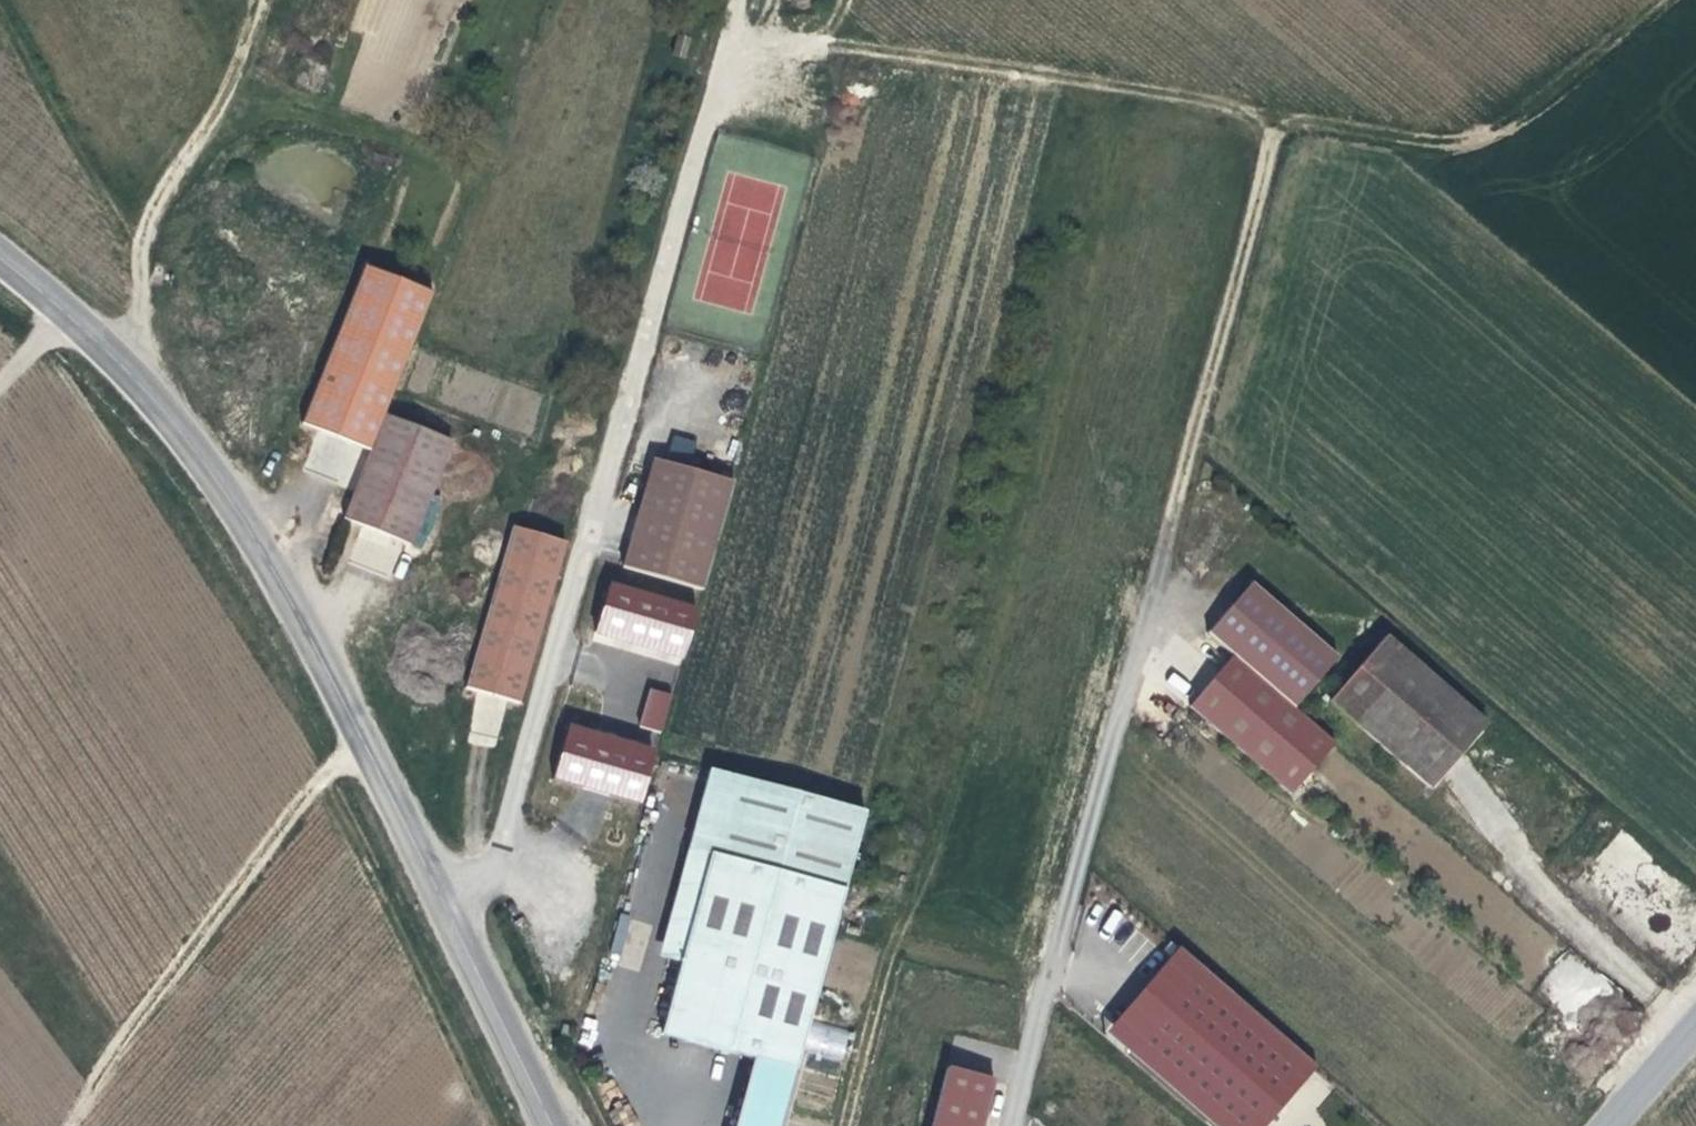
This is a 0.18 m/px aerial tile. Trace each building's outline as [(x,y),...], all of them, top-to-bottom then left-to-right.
[(304,424),(371,448),(385,413),(398,381),(433,292),(366,265),(328,361),(304,424)] [(371,448),(344,516),(413,545),(454,438),(385,413),(371,448)] [(734,489),(650,465),(618,577),(702,602),(734,489)] [(514,523),(468,688),(527,703),(571,539),(514,523)] [(1255,575),(1213,626),(1236,645),(1301,700),(1342,650),(1255,575)] [(683,666),(700,606),(609,581),(592,642),(683,666)] [(1438,775),(1462,744),(1489,710),(1387,624),(1359,657),(1333,687),(1438,775)] [(1301,700),(1236,645),(1195,695),(1293,780),(1337,731),(1301,700)] [(649,687),(638,727),(663,733),(673,694),(649,687)] [(567,725),(555,782),(646,802),(658,744),(567,725)] [(744,777),(720,771),(674,941),(699,947),(744,777)] [(764,1061),(807,1073),(876,813),(744,777),(699,947),(675,1035),(764,1061)] [(1321,1063),(1180,945),(1106,1033),(1217,1125),(1268,1125),(1321,1063)] [(807,1073),(764,1061),(746,1125),(793,1125),(807,1073)] [(943,1117),(941,1125),(974,1125),(943,1117)]
